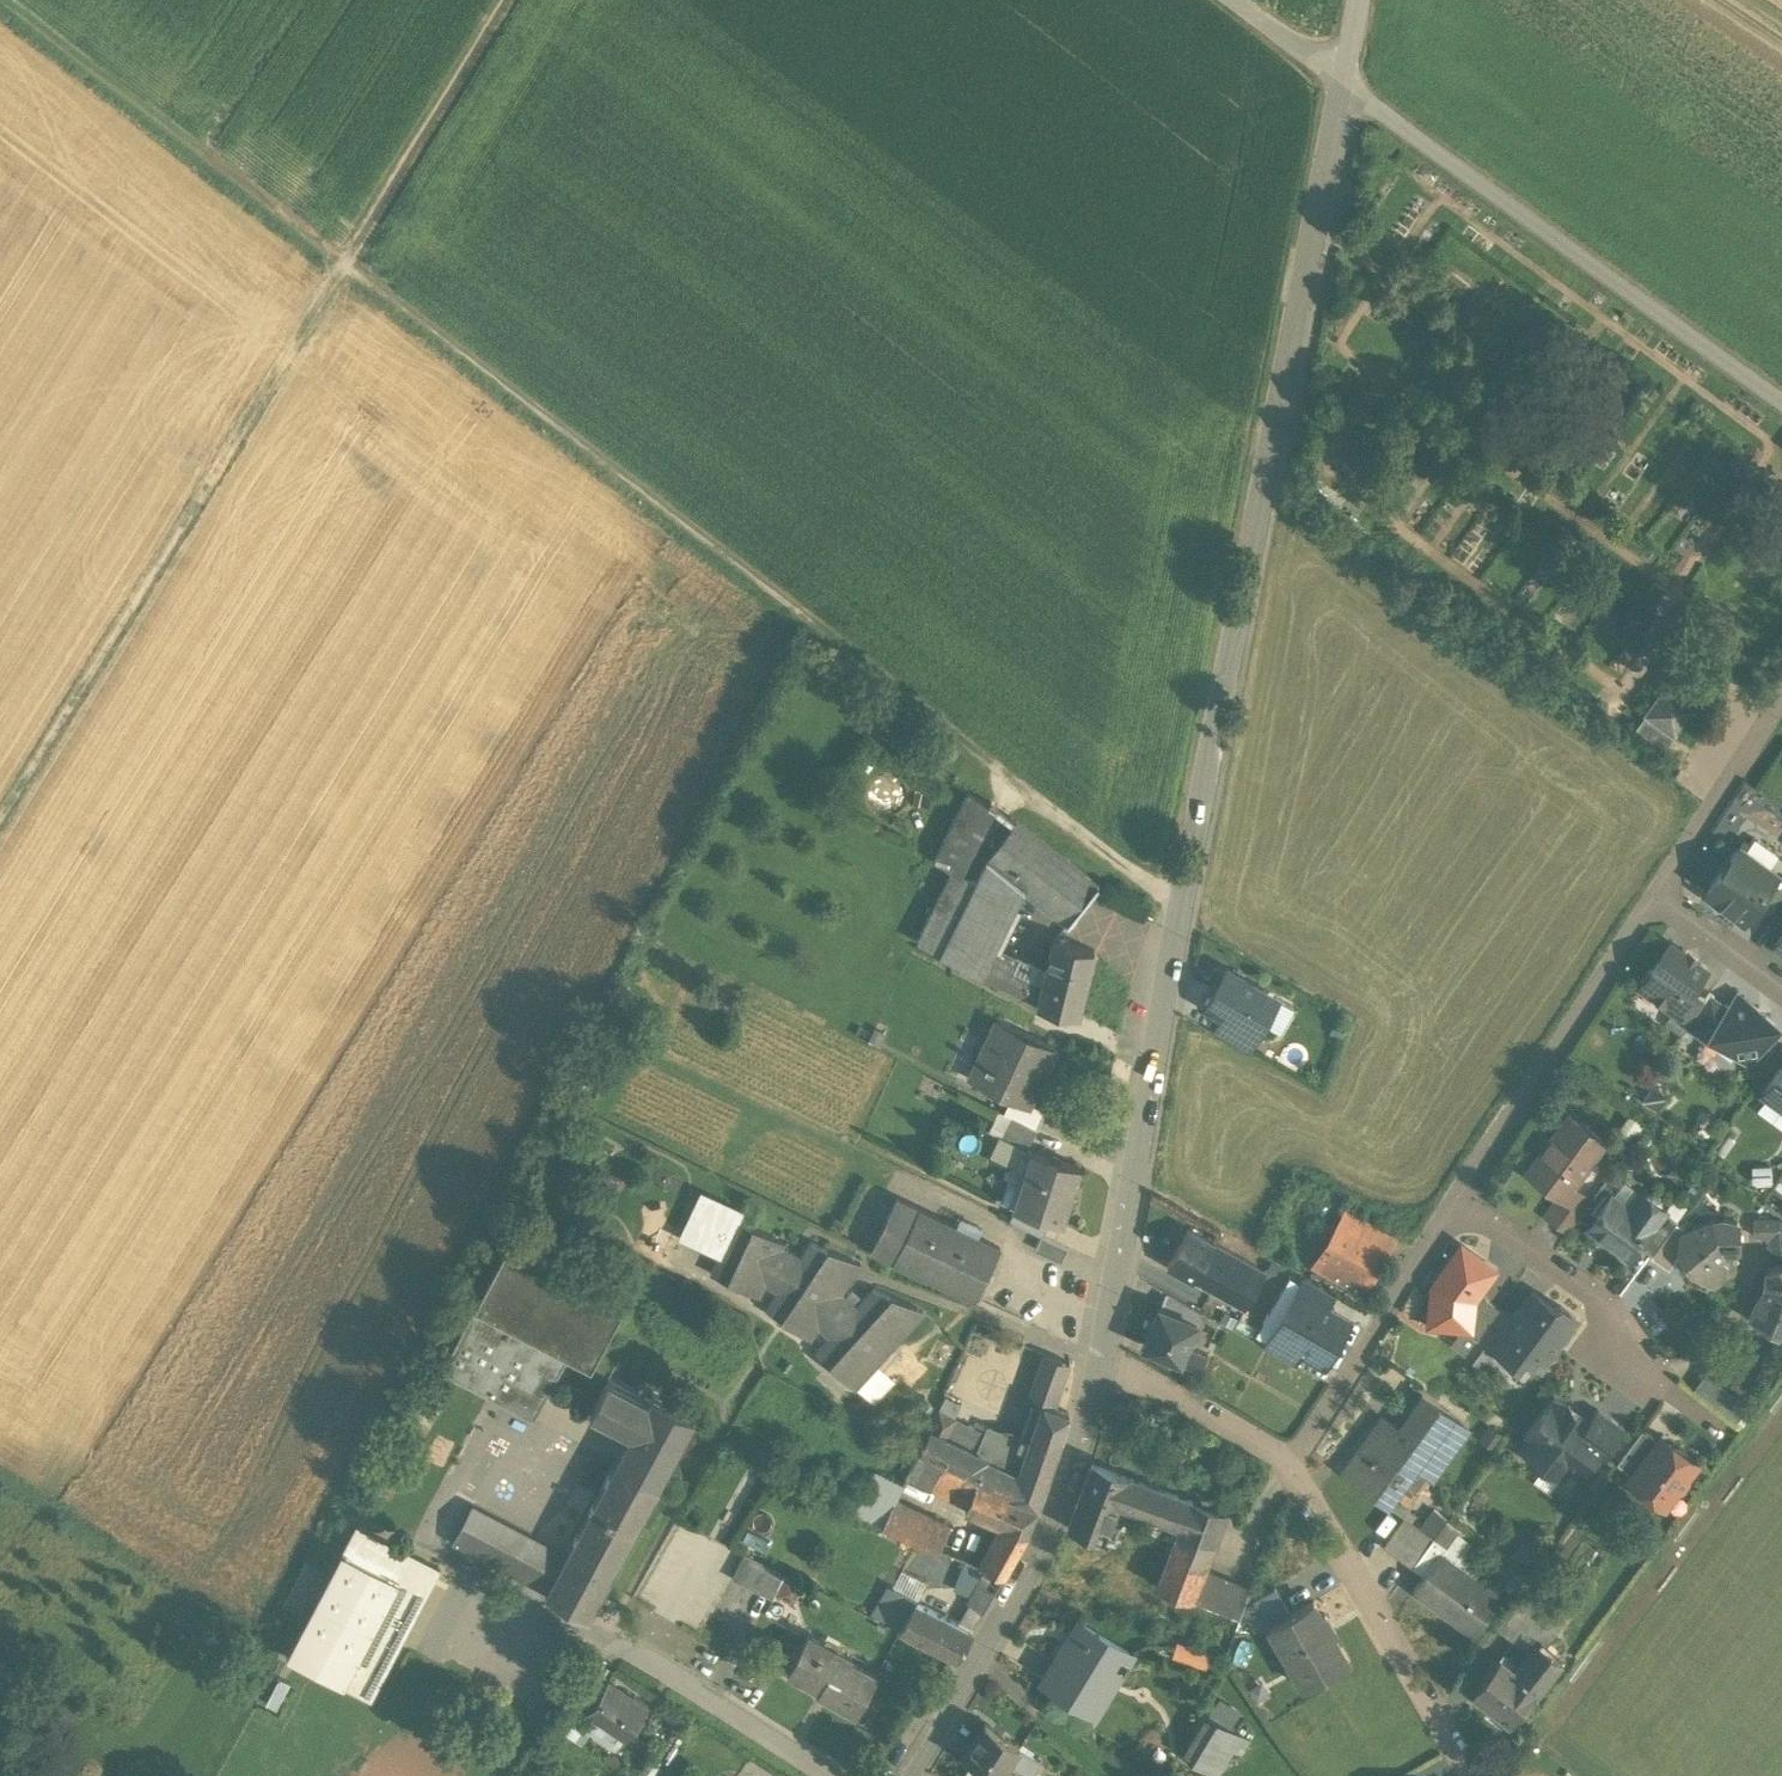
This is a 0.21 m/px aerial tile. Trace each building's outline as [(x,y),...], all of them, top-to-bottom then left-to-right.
[(1696,706),(1666,684),(1644,714),(1645,715),(1674,735),(1675,736),(1696,706)] [(1674,735),(1645,715),(1636,727),(1665,748),(1674,735)] [(940,954),(975,881),(962,874),(995,808),(968,793),(934,861),(952,871),(917,942),(940,954)] [(1015,820),(985,859),(1024,889),(1069,924),(1099,885),(1015,820)] [(1777,876),(1744,851),(1735,852),(1731,859),(1731,866),(1726,873),(1719,874),(1706,893),(1744,922),(1758,903),(1777,876)] [(975,881),(940,954),(982,975),(995,948),(1024,889),(985,859),(975,881)] [(1758,903),(1769,911),(1781,894),(1781,879),(1777,876),(1758,903)] [(1053,941),(1046,973),(1039,1003),(1038,1006),(1078,1015),(1094,950),(1053,941)] [(1704,970),(1670,946),(1651,972),(1650,970),(1642,981),(1643,983),(1641,985),(1675,1010),(1690,989),(1704,970)] [(982,975),(1039,1003),(1046,973),(995,948),(982,975)] [(1207,1008),(1223,1018),(1256,1037),(1277,1000),(1228,971),(1207,1008)] [(1690,989),(1675,1010),(1670,1016),(1685,1027),(1705,999),(1690,989)] [(1685,1027),(1706,1042),(1711,1034),(1710,1033),(1729,1007),(1710,993),(1705,999),(1685,1027)] [(1758,1010),(1738,995),(1729,1007),(1710,1033),(1711,1034),(1722,1042),(1736,1052),(1748,1061),(1763,1041),(1757,1036),(1760,1032),(1760,1033),(1768,1031),(1774,1023),(1766,1017),(1758,1018),(1757,1019),(1754,1016),(1758,1010)] [(879,1018),(867,1040),(885,1049),(896,1026),(879,1018)] [(1247,1053),(1256,1037),(1223,1018),(1214,1034),(1247,1053)] [(1050,1045),(996,1019),(968,1078),(1011,1098),(1029,1107),(1031,1104),(1042,1080),(1034,1076),(1038,1066),(1040,1067),(1050,1045)] [(1736,1052),(1722,1042),(1717,1050),(1730,1060),(1736,1052)] [(1763,1093),(1781,1107),(1781,1066),(1763,1093)] [(1045,1111),(1031,1104),(1029,1107),(1011,1098),(1004,1112),(1013,1116),(1037,1128),(1045,1111)] [(1013,1116),(1004,1112),(996,1108),(988,1124),(1005,1133),(1013,1116)] [(1632,1114),(1620,1131),(1635,1142),(1647,1124),(1632,1114)] [(1567,1115),(1551,1137),(1544,1137),(1540,1144),(1541,1151),(1527,1171),(1560,1195),(1562,1197),(1570,1186),(1603,1140),(1567,1115)] [(1037,1128),(1013,1116),(1005,1133),(1029,1144),(1037,1128)] [(1079,1166),(1033,1151),(1022,1188),(1016,1208),(1051,1219),(1061,1222),(1079,1166)] [(1010,1183),(1002,1203),(1016,1208),(1022,1188),(1010,1183)] [(1570,1186),(1562,1197),(1560,1195),(1545,1215),(1569,1232),(1591,1201),(1570,1186)] [(1627,1209),(1611,1197),(1588,1228),(1629,1258),(1638,1246),(1664,1211),(1659,1207),(1659,1197),(1653,1193),(1644,1196),(1639,1193),(1627,1209)] [(702,1194),(681,1237),(719,1255),(736,1220),(737,1220),(741,1212),(702,1194)] [(999,1249),(896,1198),(870,1250),(974,1301),(999,1249)] [(1051,1219),(1016,1208),(1010,1221),(1042,1236),(1051,1219)] [(1378,1228),(1349,1211),(1343,1224),(1371,1240),(1378,1228)] [(1664,1211),(1638,1246),(1652,1255),(1665,1238),(1678,1221),(1664,1211)] [(1714,1218),(1687,1231),(1688,1233),(1680,1237),(1680,1252),(1692,1257),(1692,1271),(1704,1280),(1712,1269),(1716,1259),(1729,1247),(1738,1245),(1738,1222),(1724,1219),(1716,1223),(1714,1218)] [(873,1290),(857,1309),(853,1305),(856,1301),(848,1294),(844,1298),(841,1295),(860,1265),(827,1249),(826,1251),(810,1243),(799,1259),(783,1248),(785,1243),(752,1227),(752,1228),(737,1220),(736,1220),(719,1255),(710,1274),(727,1282),(727,1283),(760,1298),(766,1285),(777,1293),(766,1310),(781,1321),(781,1322),(810,1341),(818,1329),(830,1339),(815,1355),(829,1367),(828,1368),(855,1392),(883,1362),(880,1359),(890,1348),(892,1351),(926,1313),(891,1297),(891,1298),(873,1290)] [(1777,1221),(1757,1223),(1758,1234),(1770,1240),(1778,1229),(1777,1221)] [(1371,1240),(1343,1224),(1320,1264),(1335,1272),(1331,1278),(1360,1295),(1382,1257),(1366,1247),(1371,1240)] [(1394,1238),(1378,1228),(1371,1240),(1366,1247),(1382,1257),(1394,1238)] [(1778,1229),(1770,1240),(1775,1250),(1781,1249),(1781,1229),(1778,1229)] [(1266,1273),(1189,1230),(1168,1267),(1245,1310),(1266,1273)] [(1035,1251),(1061,1262),(1067,1250),(1041,1238),(1035,1251)] [(1675,1246),(1665,1238),(1652,1255),(1662,1263),(1675,1246)] [(628,1303),(512,1240),(442,1368),(535,1419),(569,1356),(592,1368),(628,1303)] [(1461,1248),(1434,1285),(1430,1319),(1448,1321),(1451,1329),(1462,1330),(1477,1295),(1494,1272),(1461,1248)] [(1767,1269),(1770,1281),(1756,1302),(1759,1304),(1750,1317),(1765,1326),(1765,1324),(1778,1332),(1781,1329),(1781,1266),(1767,1269)] [(1334,1297),(1305,1280),(1298,1293),(1327,1309),(1334,1297)] [(1327,1309),(1298,1293),(1285,1315),(1337,1345),(1350,1322),(1327,1309)] [(1168,1294),(1161,1309),(1198,1324),(1202,1313),(1168,1294)] [(1512,1321),(1491,1350),(1492,1350),(1515,1367),(1522,1358),(1526,1358),(1539,1368),(1575,1319),(1561,1309),(1552,1309),(1531,1294),(1512,1321)] [(1498,1310),(1477,1295),(1462,1330),(1477,1341),(1498,1310)] [(1198,1324),(1161,1309),(1145,1348),(1202,1372),(1208,1357),(1188,1348),(1198,1324)] [(1477,1341),(1466,1355),(1481,1365),(1492,1350),(1491,1350),(1512,1321),(1498,1310),(1477,1341)] [(1337,1345),(1285,1315),(1272,1338),(1301,1355),(1324,1368),(1337,1345)] [(1301,1355),(1272,1338),(1265,1350),(1294,1367),(1301,1355)] [(945,1440),(930,1432),(927,1436),(925,1435),(921,1443),(924,1444),(920,1453),(977,1481),(976,1482),(1021,1502),(1038,1510),(1069,1416),(1054,1410),(1068,1366),(1044,1356),(1028,1405),(1032,1406),(1018,1444),(987,1432),(976,1455),(945,1440)] [(1706,1376),(1695,1391),(1735,1419),(1745,1404),(1706,1376)] [(590,1413),(630,1435),(566,1554),(472,1504),(452,1542),(546,1592),(545,1594),(589,1618),(660,1486),(659,1486),(695,1418),(652,1395),(649,1401),(609,1379),(590,1413)] [(1468,1429),(1422,1395),(1398,1429),(1383,1418),(1357,1454),(1364,1458),(1350,1478),(1385,1502),(1401,1479),(1395,1475),(1406,1460),(1433,1479),(1468,1429)] [(946,1398),(939,1412),(955,1420),(962,1406),(946,1398)] [(1567,1408),(1553,1398),(1523,1440),(1526,1443),(1519,1452),(1543,1470),(1550,1460),(1579,1481),(1582,1475),(1587,1474),(1594,1465),(1593,1460),(1598,1453),(1577,1438),(1588,1423),(1581,1418),(1582,1416),(1568,1406),(1567,1408)] [(955,1420),(939,1412),(930,1432),(945,1440),(955,1420)] [(1588,1423),(1577,1438),(1598,1453),(1605,1458),(1624,1431),(1597,1412),(1588,1423)] [(1642,1431),(1617,1466),(1631,1477),(1657,1442),(1642,1431)] [(1697,1464),(1660,1437),(1657,1442),(1631,1477),(1628,1481),(1660,1504),(1670,1490),(1681,1491),(1687,1482),(1687,1478),(1697,1464)] [(977,1481),(920,1453),(909,1475),(968,1502),(974,1487),(976,1482),(977,1481)] [(1093,1467),(1068,1532),(1103,1544),(1118,1505),(1127,1480),(1093,1467)] [(903,1487),(876,1474),(856,1516),(906,1540),(917,1546),(938,1556),(951,1529),(896,1502),(903,1487)] [(1190,1504),(1127,1480),(1118,1505),(1181,1529),(1189,1507),(1190,1504)] [(1019,1507),(974,1487),(968,1502),(965,1509),(1005,1527),(1027,1537),(1038,1510),(1021,1502),(1019,1507)] [(1222,1520),(1189,1507),(1181,1529),(1176,1540),(1210,1552),(1222,1520)] [(1433,1539),(1404,1518),(1383,1547),(1411,1568),(1433,1539)] [(371,1699),(442,1568),(357,1522),(286,1654),(371,1699)] [(1027,1537),(1005,1527),(988,1561),(986,1561),(988,1555),(983,1553),(978,1567),(986,1571),(1004,1578),(1027,1537)] [(1433,1539),(1411,1568),(1424,1577),(1439,1556),(1440,1556),(1446,1548),(1433,1539)] [(906,1540),(887,1580),(898,1585),(917,1546),(906,1540)] [(1210,1552),(1176,1540),(1164,1571),(1157,1590),(1191,1602),(1201,1575),(1210,1552)] [(784,1575),(744,1555),(732,1579),(772,1598),(784,1575)] [(1440,1556),(1439,1556),(1424,1577),(1414,1592),(1432,1605),(1433,1603),(1457,1620),(1456,1622),(1474,1635),(1500,1599),(1440,1556)] [(978,1567),(967,1563),(955,1592),(973,1600),(986,1571),(978,1567)] [(973,1600),(970,1607),(983,1615),(1004,1578),(986,1571),(973,1600)] [(1251,1594),(1201,1575),(1191,1602),(1240,1621),(1246,1606),(1251,1594)] [(971,1636),(915,1607),(918,1602),(893,1589),(877,1618),(957,1660),(971,1636)] [(1275,1590),(1246,1606),(1262,1634),(1270,1630),(1269,1628),(1290,1616),(1275,1590)] [(1566,1621),(1525,1591),(1514,1606),(1531,1618),(1543,1626),(1534,1638),(1547,1648),(1566,1621)] [(1290,1616),(1269,1628),(1270,1630),(1290,1665),(1295,1663),(1304,1679),(1317,1672),(1322,1680),(1348,1665),(1333,1638),(1336,1636),(1325,1615),(1321,1617),(1313,1603),(1290,1616)] [(1531,1618),(1514,1606),(1497,1629),(1513,1642),(1531,1618)] [(1531,1618),(1513,1642),(1530,1654),(1535,1647),(1544,1653),(1547,1648),(1534,1638),(1543,1626),(1531,1618)] [(1132,1656),(1082,1627),(1068,1650),(1065,1648),(1042,1686),(1082,1710),(1104,1673),(1117,1681),(1132,1656)] [(851,1660),(807,1636),(787,1673),(819,1691),(817,1695),(829,1702),(829,1701),(856,1715),(877,1677),(850,1663),(851,1660)] [(1544,1653),(1535,1647),(1530,1654),(1515,1672),(1537,1689),(1557,1664),(1544,1653)] [(1515,1672),(1500,1660),(1473,1693),(1511,1723),(1537,1689),(1515,1672)] [(647,1706),(609,1680),(600,1694),(588,1711),(589,1712),(626,1737),(647,1706)] [(589,1687),(574,1709),(586,1717),(589,1712),(588,1711),(600,1694),(589,1687)] [(1231,1729),(1208,1715),(1183,1756),(1207,1770),(1231,1729)] [(984,1726),(963,1760),(972,1765),(989,1775),(1000,1775),(1009,1762),(1030,1775),(1039,1761),(1018,1748),(1019,1747),(984,1726)] [(972,1765),(965,1775),(989,1775),(972,1765)]
